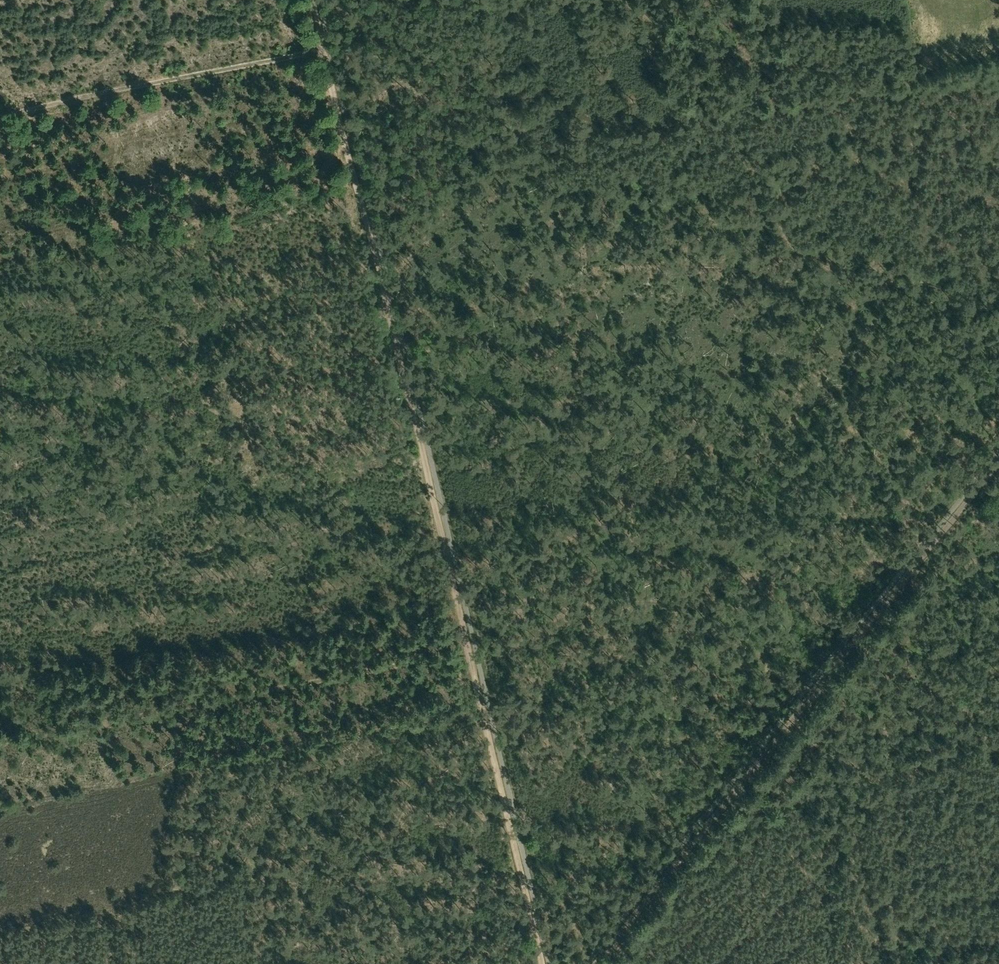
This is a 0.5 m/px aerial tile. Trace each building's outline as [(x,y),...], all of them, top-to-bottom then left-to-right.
[(11,127),(1,128),(2,138),(12,138),(11,127)]
